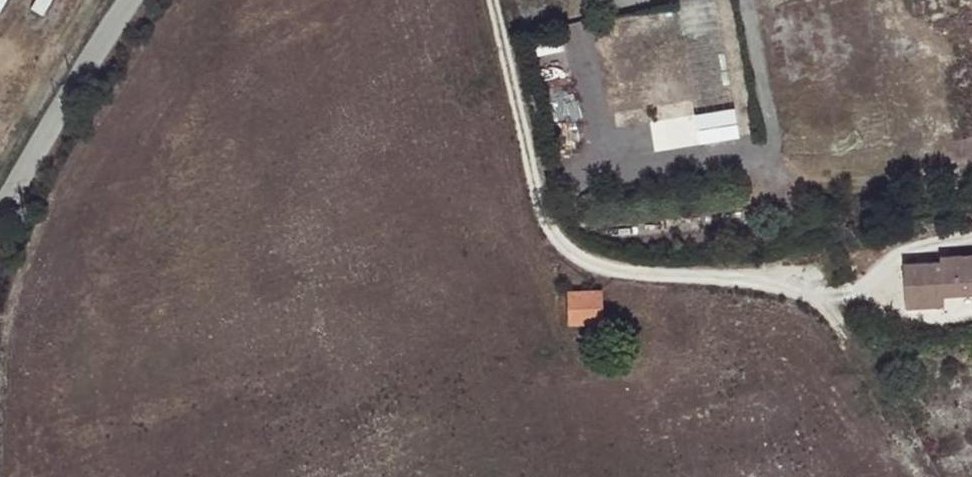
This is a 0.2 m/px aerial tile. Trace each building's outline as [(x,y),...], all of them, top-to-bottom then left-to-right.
[(700,111),(705,141),(744,134),(739,105),(700,111)] [(940,253),(939,257),(902,260),(905,304),(944,301),(943,296),(942,289),(971,286),(971,249),(940,253)] [(971,294),(971,286),(942,289),(943,296),(971,294)] [(569,294),(571,326),(604,325),(601,292),(569,294)]
